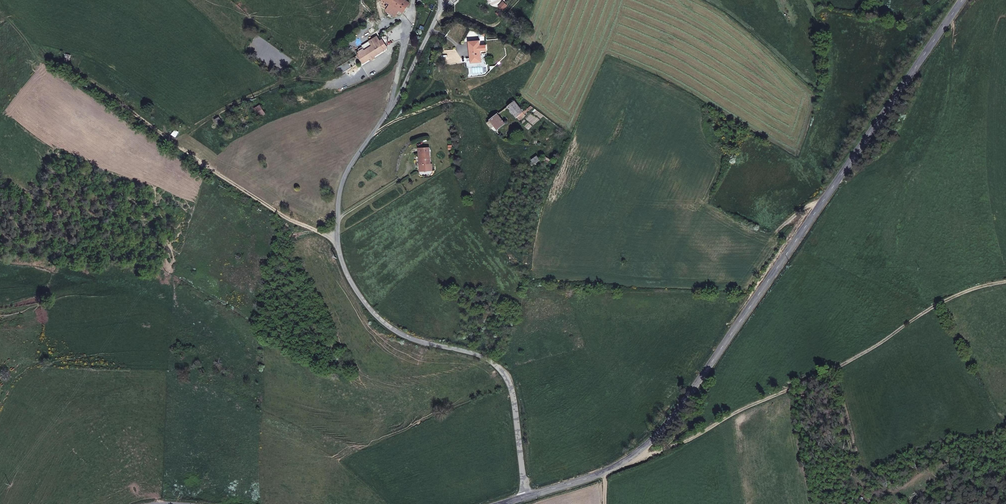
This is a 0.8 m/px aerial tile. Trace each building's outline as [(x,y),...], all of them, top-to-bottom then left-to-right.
[(405,0),(386,0),(391,4),(399,10),(403,12),(409,3),(405,0)] [(386,10),(395,16),(399,10),(391,4),(386,10)] [(387,50),(380,44),(381,42),(376,39),(372,45),(373,46),(370,51),(369,50),(364,57),(365,58),(363,61),(373,69),(378,62),(380,64),(383,61),(381,59),(387,50)] [(382,41),(381,42),(380,44),(387,50),(390,47),(382,41)] [(472,63),(483,62),(483,46),(472,46),(472,63)] [(514,100),(508,105),(519,119),(525,114),(523,112),(527,109),(526,108),(523,110),(514,100)] [(498,127),(499,128),(506,122),(499,113),(492,119),(498,127)] [(492,119),(487,123),(494,131),(498,127),(492,119)] [(431,147),(419,148),(420,172),(433,172),(431,147)]
